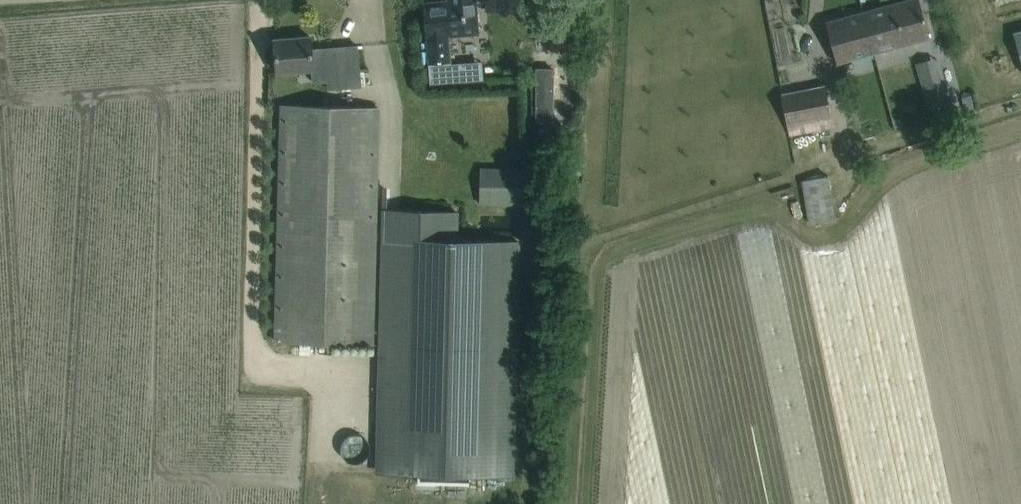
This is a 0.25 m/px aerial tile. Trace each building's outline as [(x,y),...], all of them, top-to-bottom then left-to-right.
[(479,33),(476,0),(448,0),(448,1),(424,3),(429,63),(451,61),(449,36),(479,33)] [(874,52),(929,37),(919,0),(904,0),(863,11),(874,52)] [(837,62),(874,52),(863,11),(825,22),(837,62)] [(274,39),(275,59),(276,72),(312,69),(313,82),(328,81),(329,89),(360,86),(357,46),(325,48),(325,50),(311,51),(310,36),(274,39)] [(934,59),(944,92),(968,85),(958,52),(934,59)] [(833,127),(824,84),(781,93),(790,136),(833,127)] [(378,107),(281,105),(275,341),(372,344),(378,107)] [(480,167),(479,204),(528,206),(529,168),(480,167)] [(801,180),(808,224),(835,219),(828,175),(801,180)] [(455,212),(385,210),(380,464),(421,465),(420,484),(469,485),(469,465),(511,466),(516,242),(454,240),(455,212)]
